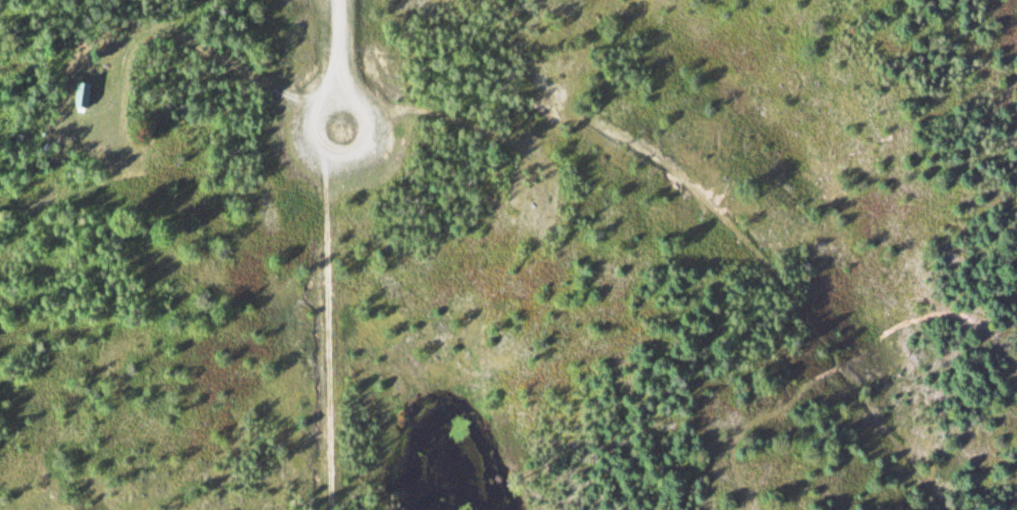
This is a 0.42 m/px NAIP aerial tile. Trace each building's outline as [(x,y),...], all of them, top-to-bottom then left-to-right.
[(89,108),(89,83),(75,83),(75,108),(89,108)]
